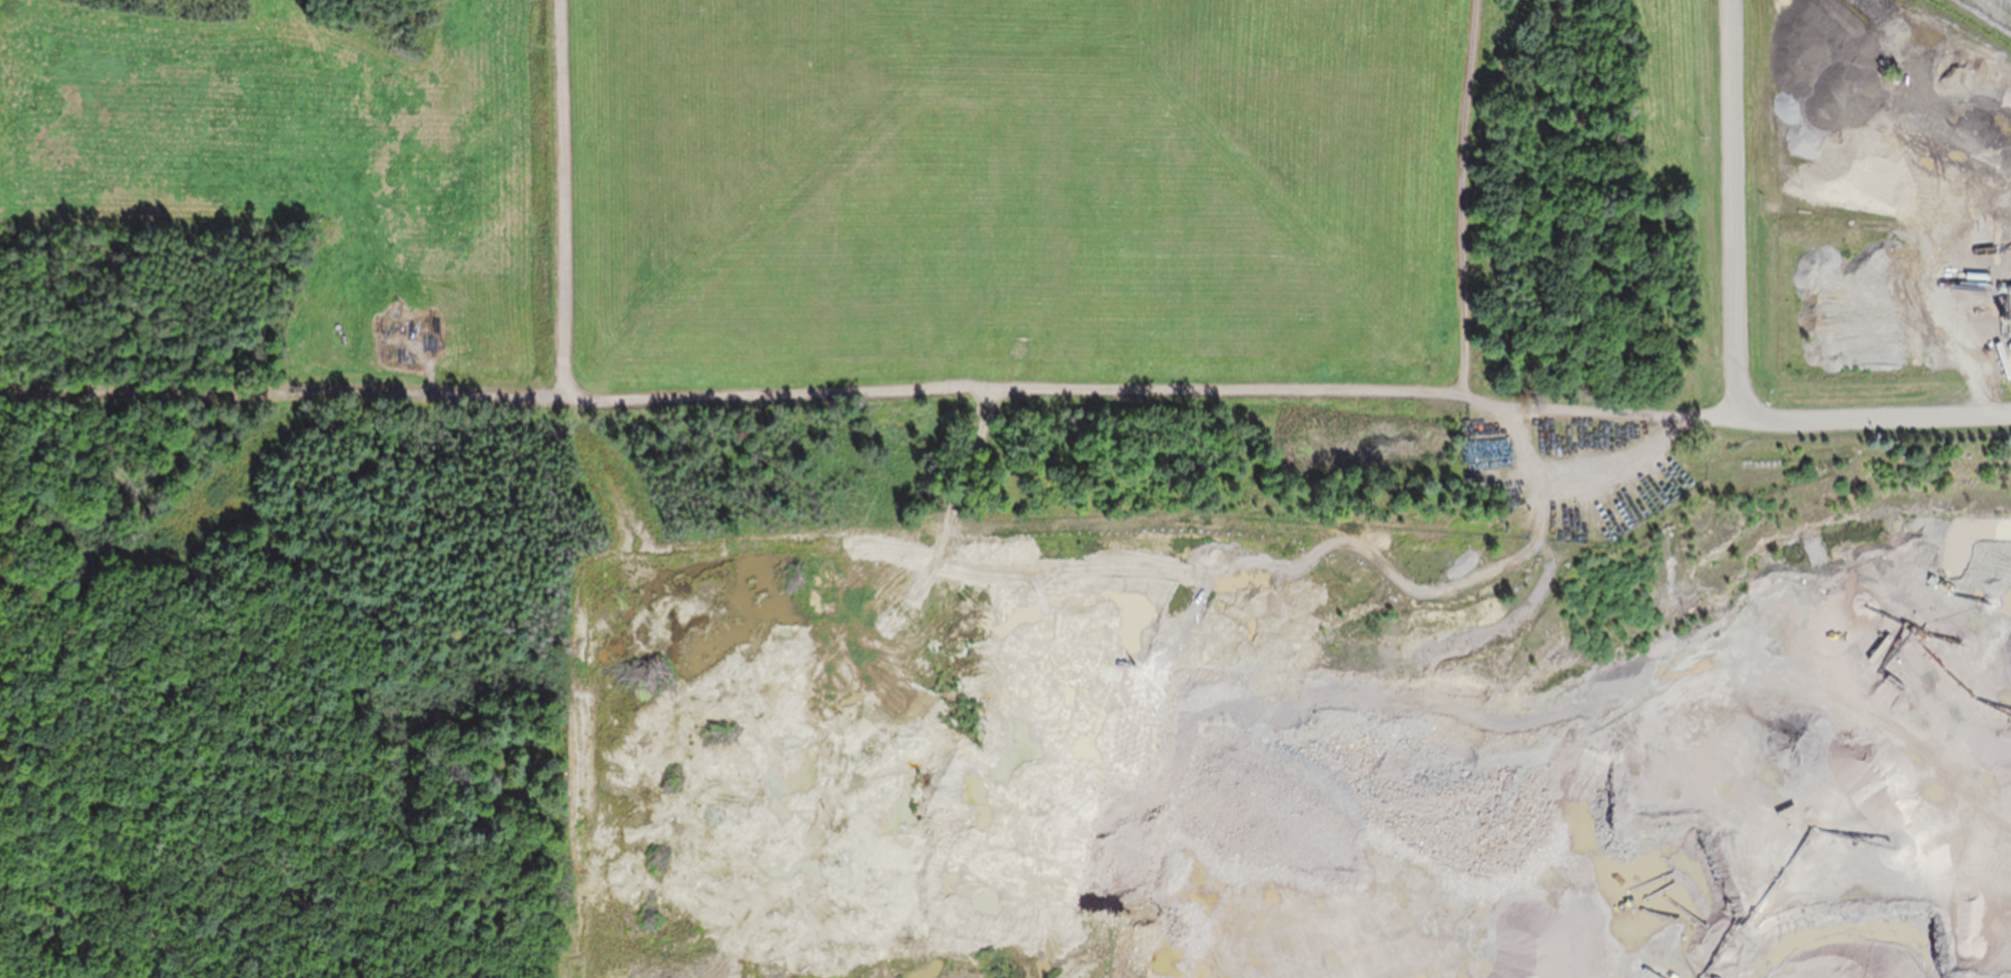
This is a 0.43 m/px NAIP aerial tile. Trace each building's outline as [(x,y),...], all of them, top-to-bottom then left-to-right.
[(1917,583),(1908,581),(1899,610),(1908,613),(1917,583)]
